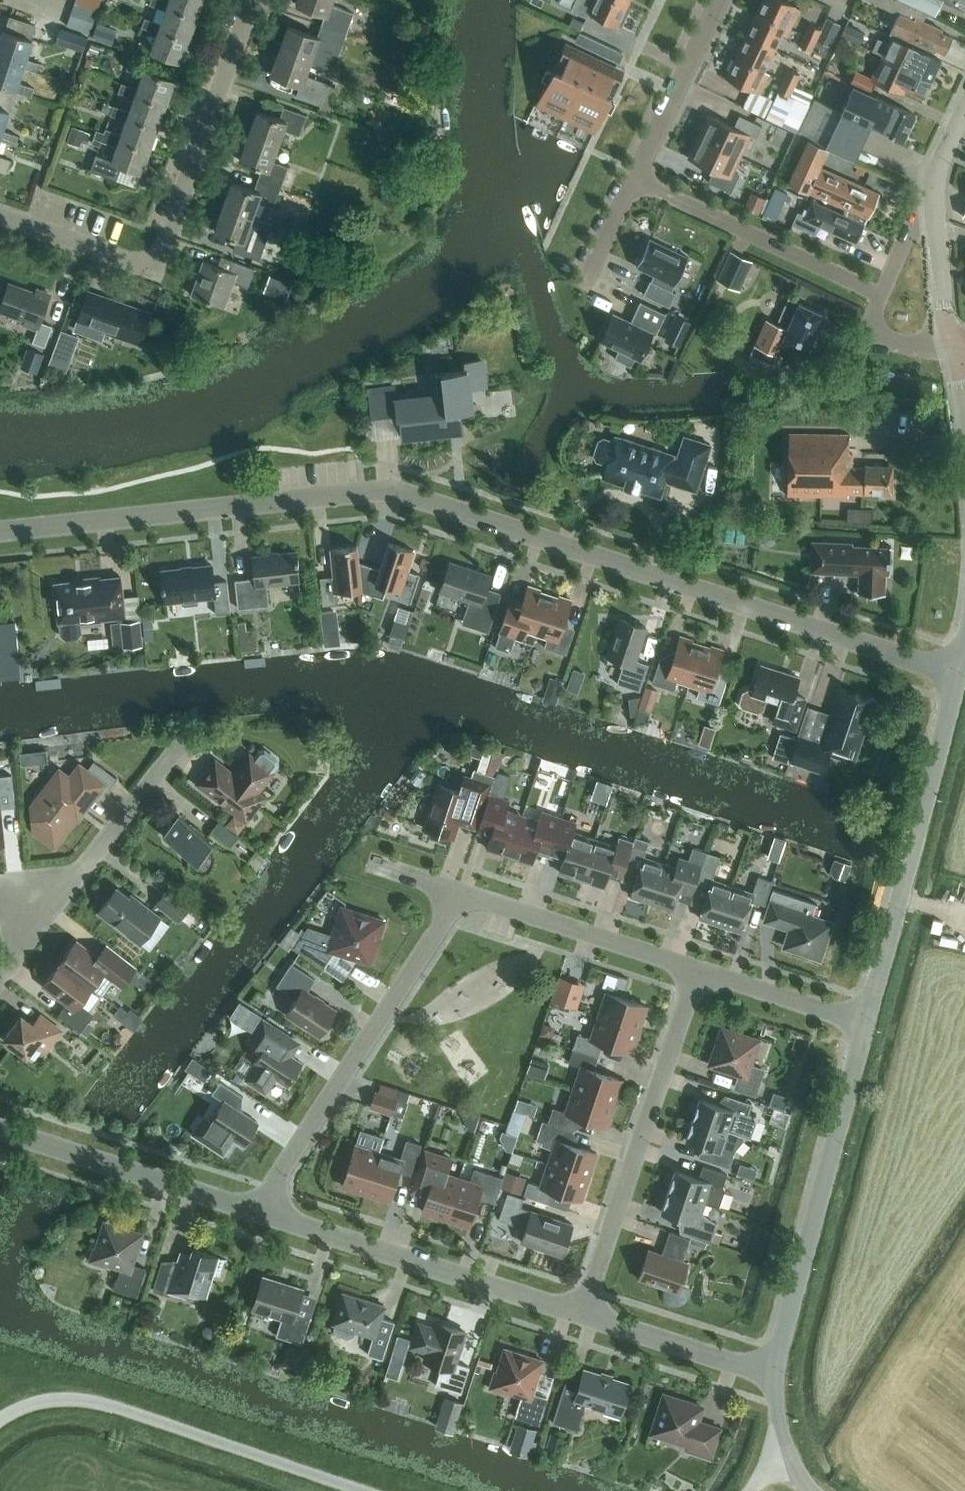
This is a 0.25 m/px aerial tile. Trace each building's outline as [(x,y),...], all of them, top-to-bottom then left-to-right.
[(75,3),(97,11),(101,0),(76,0),(75,3)] [(190,37),(198,15),(157,0),(151,0),(150,3),(165,9),(161,23),(145,17),(143,21),(190,37)] [(198,15),(203,0),(169,0),(168,0),(157,0),(198,15)] [(296,3),(325,13),(321,24),(346,33),(354,12),(331,4),(333,0),(297,0),(296,3)] [(587,16),(589,12),(617,25),(628,4),(620,0),(575,0),(571,9),(587,16)] [(786,25),(789,18),(794,20),(800,7),(795,5),(796,4),(786,0),(762,0),(757,11),(786,25)] [(911,39),(916,29),(928,35),(933,24),(923,19),(927,11),(903,0),(871,0),(885,6),(899,12),(892,28),(903,32),(902,35),(911,39)] [(935,15),(942,0),(904,0),(935,15)] [(964,10),(964,8),(964,0),(944,0),(964,10)] [(75,3),(71,14),(93,22),(97,11),(75,3)] [(786,25),(757,11),(746,34),(775,48),(786,25)] [(93,22),(71,14),(67,24),(89,32),(93,22)] [(841,24),(827,17),(821,30),(816,40),(830,47),(841,24)] [(39,72),(42,63),(26,58),(33,39),(31,38),(34,26),(9,18),(5,29),(3,29),(0,39),(0,55),(25,63),(24,67),(39,72)] [(182,61),(190,37),(143,21),(142,26),(157,31),(151,50),(182,61)] [(288,25),(279,49),(311,60),(327,66),(332,52),(339,54),(346,33),(321,24),(317,35),(288,25)] [(865,33),(846,24),(841,35),(860,44),(865,33)] [(916,29),(911,39),(928,47),(935,51),(936,48),(945,52),(952,36),(941,31),(942,28),(933,24),(928,35),(916,29)] [(804,35),(816,41),(816,40),(821,30),(809,25),(804,35)] [(116,33),(96,26),(92,37),(112,44),(116,33)] [(87,37),(61,28),(57,43),(83,51),(87,37)] [(624,54),(579,32),(576,39),(621,61),(624,54)] [(736,56),(764,70),(775,48),(746,34),(736,56)] [(811,51),(816,41),(804,35),(799,46),(811,51)] [(883,55),(892,59),(892,57),(908,65),(906,68),(931,80),(941,59),(891,36),(883,55)] [(100,46),(91,43),(89,51),(97,54),(100,46)] [(622,74),(563,46),(536,105),(594,132),(622,74)] [(279,49),(271,73),(300,84),(296,95),(321,104),(328,82),(306,75),(311,60),(279,49)] [(31,96),(34,87),(19,82),(24,67),(25,63),(0,55),(0,89),(2,82),(17,87),(16,91),(31,96)] [(923,97),(931,80),(906,68),(908,65),(892,57),(892,59),(883,55),(872,79),(875,80),(903,93),(905,89),(923,97)] [(764,70),(736,56),(726,77),(755,91),(755,90),(760,92),(766,79),(761,77),(764,70)] [(136,91),(167,102),(175,79),(145,69),(147,66),(130,60),(127,68),(142,74),(137,88),(136,91)] [(784,79),(795,85),(800,75),(789,70),(784,79)] [(875,80),(872,79),(855,71),(850,82),(870,91),(875,80)] [(794,86),(795,85),(784,79),(773,102),(754,92),(746,109),(796,133),(814,95),(794,86)] [(134,97),(129,110),(128,114),(159,125),(167,102),(136,91),(137,88),(122,82),(121,83),(111,80),(108,88),(119,91),(134,97)] [(15,144),(18,135),(3,130),(16,91),(17,87),(2,82),(0,89),(0,134),(1,135),(0,138),(0,139),(15,144)] [(904,140),(915,114),(853,85),(841,110),(815,98),(799,132),(855,158),(869,127),(881,132),(882,130),(904,140)] [(126,119),(121,133),(120,136),(151,147),(159,125),(128,114),(129,110),(114,105),(113,106),(104,103),(101,110),(111,113),(110,114),(126,119)] [(249,134),(278,145),(284,129),(299,134),(306,114),(284,106),(280,118),(258,110),(249,134)] [(734,126),(708,114),(698,135),(739,155),(750,133),(757,137),(762,125),(739,114),(734,126)] [(92,132),(72,126),(67,142),(80,146),(81,144),(88,146),(92,132)] [(120,136),(121,133),(106,127),(104,133),(97,131),(93,143),(100,145),(101,141),(116,146),(112,159),(96,154),(90,170),(117,179),(123,164),(142,171),(151,147),(120,136)] [(273,160),(278,145),(249,134),(240,159),(262,166),(258,178),(281,186),(288,166),(273,160)] [(714,169),(708,181),(731,191),(739,173),(732,170),(739,155),(698,135),(688,157),(714,169)] [(846,215),(865,224),(865,223),(868,217),(879,192),(819,166),(828,146),(809,138),(789,182),(807,190),(822,197),(822,196),(849,208),(846,215)] [(6,172),(10,159),(0,155),(0,170),(6,172)] [(274,206),(281,186),(258,178),(254,189),(232,181),(224,205),(253,215),(258,200),(274,206)] [(776,187),(768,204),(769,204),(780,209),(783,203),(788,193),(776,187)] [(751,191),(744,206),(757,212),(758,212),(759,213),(766,198),(764,198),(762,197),(751,191)] [(857,241),(865,224),(846,215),(813,200),(806,215),(798,211),(793,224),(815,234),(820,224),(857,241)] [(270,222),(253,215),(224,205),(215,230),(237,238),(233,249),(258,258),(270,222)] [(652,276),(645,290),(671,303),(678,288),(674,287),(690,253),(651,235),(638,262),(657,271),(655,277),(652,276)] [(753,261),(730,251),(717,280),(740,290),(753,261)] [(231,270),(204,260),(192,294),(225,306),(233,281),(248,287),(255,268),(235,260),(231,270)] [(290,267),(275,262),(272,270),(287,276),(290,267)] [(270,274),(264,290),(265,291),(287,299),(293,283),(293,282),(270,274)] [(36,289),(35,293),(9,284),(0,308),(0,309),(26,318),(24,323),(38,327),(33,341),(45,345),(52,325),(41,321),(50,294),(36,289)] [(78,319),(74,329),(102,339),(106,329),(141,342),(151,314),(129,306),(128,309),(87,294),(78,319)] [(824,313),(799,302),(788,297),(777,323),(767,319),(748,359),(770,368),(782,340),(807,351),(824,313)] [(618,348),(614,357),(631,365),(635,356),(639,358),(651,332),(655,334),(666,313),(641,301),(641,300),(640,300),(630,320),(614,312),(601,340),(618,348)] [(664,340),(681,348),(693,322),(676,313),(664,340)] [(62,329),(49,365),(66,371),(80,335),(62,329)] [(29,348),(22,367),(37,372),(44,354),(29,348)] [(470,394),(485,392),(482,360),(465,362),(465,370),(441,372),(444,394),(397,399),(396,388),(380,389),(381,393),(368,395),(371,416),(396,413),(397,418),(401,417),(403,437),(461,430),(462,433),(463,432),(456,412),(471,410),(470,394)] [(869,416),(858,415),(858,430),(868,431),(869,416)] [(849,433),(789,432),(788,494),(849,495),(849,492),(892,494),(893,465),(865,465),(865,467),(852,467),(852,452),(849,451),(849,433)] [(614,441),(604,438),(599,440),(594,454),(597,459),(607,463),(603,476),(661,495),(666,480),(696,490),(711,444),(685,436),(677,457),(673,456),(674,454),(616,435),(614,441)] [(853,542),(823,541),(821,571),(852,573),(852,570),(860,570),(859,591),(858,591),(857,592),(885,593),(886,592),(884,592),(885,572),(889,572),(889,573),(890,573),(891,545),(890,545),(890,546),(853,545),(853,542)] [(362,588),(361,588),(362,590),(374,594),(383,597),(387,586),(401,591),(398,598),(411,602),(420,575),(407,571),(414,550),(389,542),(380,569),(359,562),(362,588)] [(359,588),(361,588),(362,588),(359,562),(357,545),(331,548),(334,576),(321,577),(324,604),(338,602),(337,591),(343,590),(345,600),(360,598),(359,588)] [(297,550),(253,555),(255,577),(235,580),(238,607),(269,604),(267,584),(300,581),(297,550)] [(490,575),(450,561),(440,592),(467,601),(470,602),(463,624),(487,632),(490,621),(499,595),(485,590),(490,575)] [(214,582),(212,564),(162,569),(165,602),(183,600),(184,604),(198,603),(197,598),(214,596),(216,613),(231,612),(227,580),(214,582)] [(125,616),(121,576),(100,578),(100,576),(83,578),(84,580),(55,583),(59,622),(61,635),(82,633),(81,621),(125,616)] [(508,607),(495,646),(511,651),(516,636),(522,638),(525,629),(536,633),(549,594),(540,591),(540,589),(529,585),(523,603),(511,599),(508,607)] [(549,594),(536,633),(547,636),(545,646),(566,653),(570,643),(575,629),(563,625),(571,599),(560,595),(559,598),(549,594)] [(338,608),(321,610),(324,634),(340,632),(338,608)] [(153,610),(143,610),(144,625),(153,624),(154,624),(153,610)] [(261,640),(258,615),(241,617),(244,642),(261,640)] [(410,622),(398,618),(392,634),(404,638),(410,622)] [(635,659),(646,626),(621,618),(608,656),(624,661),(617,682),(639,690),(648,663),(635,659)] [(142,645),(140,620),(111,623),(114,648),(142,645)] [(678,679),(689,683),(701,644),(692,641),(692,639),(681,635),(672,661),(660,657),(652,682),(674,689),(678,679)] [(701,644),(689,683),(700,687),(697,696),(719,704),(727,679),(715,675),(723,649),(712,645),(711,648),(701,644)] [(570,679),(580,682),(586,664),(575,661),(570,679)] [(799,676),(761,664),(752,691),(748,690),(743,693),(740,703),(744,708),(758,712),(764,710),(767,699),(779,703),(773,721),(796,728),(806,698),(794,694),(799,676)] [(550,676),(548,683),(562,687),(564,680),(550,676)] [(569,679),(567,687),(578,691),(581,683),(569,679)] [(657,691),(646,688),(642,697),(635,717),(642,719),(645,709),(651,710),(657,691)] [(864,718),(870,700),(842,691),(836,709),(834,708),(826,733),(858,744),(866,719),(864,718)] [(631,716),(635,717),(642,697),(628,700),(631,716)] [(705,724),(699,742),(710,746),(716,727),(705,724)] [(830,746),(800,736),(792,760),(822,770),(830,746)] [(259,750),(254,756),(250,753),(234,773),(215,759),(197,782),(246,820),(265,796),(258,791),(273,771),(278,764),(277,759),(265,749),(259,750)] [(30,751),(21,752),(22,764),(31,763),(30,751)] [(88,772),(80,767),(70,779),(53,781),(33,807),(36,828),(54,842),(90,796),(92,797),(102,783),(115,781),(115,775),(95,762),(88,772)] [(494,781),(499,764),(495,762),(489,779),(494,781)] [(500,764),(499,764),(494,781),(495,781),(496,778),(505,781),(508,769),(500,767),(500,764)] [(12,774),(0,775),(0,807),(15,806),(12,774)] [(438,783),(424,827),(439,832),(454,836),(458,822),(474,827),(479,813),(489,783),(466,776),(461,791),(438,783)] [(509,855),(523,814),(506,809),(510,800),(490,793),(478,827),(492,832),(487,847),(509,855)] [(539,820),(523,814),(509,855),(532,862),(537,847),(551,851),(562,817),(542,810),(539,820)] [(213,840),(179,814),(163,834),(198,860),(213,840)] [(245,824),(234,817),(227,826),(238,834),(245,824)] [(577,822),(562,817),(551,851),(564,855),(559,871),(582,878),(595,838),(574,831),(577,822)] [(238,836),(219,822),(211,832),(230,846),(238,836)] [(626,865),(634,840),(619,835),(616,845),(595,838),(582,878),(604,886),(609,870),(623,875),(626,865)] [(634,840),(626,865),(639,869),(643,856),(649,840),(635,836),(635,837),(634,840)] [(652,901),(673,908),(680,888),(693,892),(696,881),(706,851),(693,847),(689,860),(679,857),(676,867),(665,863),(652,901)] [(720,855),(706,851),(696,881),(710,886),(699,917),(720,924),(733,886),(712,879),(720,855)] [(665,863),(643,856),(639,869),(636,879),(631,894),(652,901),(665,863)] [(835,858),(831,870),(834,876),(847,881),(853,864),(835,858)] [(753,892),(733,886),(720,924),(741,931),(752,900),(765,904),(772,881),(758,876),(753,892)] [(138,903),(117,887),(99,911),(140,943),(161,916),(140,900),(138,903)] [(191,905),(168,888),(156,904),(179,921),(191,905)] [(817,903),(773,888),(772,890),(773,890),(764,920),(777,925),(777,922),(787,925),(790,932),(785,945),(819,956),(831,922),(811,916),(815,904),(816,904),(817,903)] [(375,919),(343,909),(334,936),(317,930),(312,937),(305,933),(296,947),(292,944),(291,945),(324,967),(325,966),(321,964),(332,947),(369,959),(378,933),(380,933),(385,919),(375,916),(375,919)] [(77,939),(60,962),(92,986),(101,993),(112,978),(121,985),(129,975),(137,982),(144,973),(107,944),(98,955),(77,939)] [(60,962),(43,984),(67,1003),(59,1014),(81,1031),(90,1020),(85,1016),(90,1010),(89,1009),(100,995),(91,988),(92,986),(60,962)] [(315,978),(292,963),(277,985),(296,997),(287,1012),(320,1034),(336,1010),(306,991),(315,978)] [(585,986),(559,978),(552,999),(578,1007),(585,986)] [(599,1015),(639,1028),(647,1005),(606,992),(599,1015)] [(262,1016),(239,1001),(229,1017),(252,1031),(262,1016)] [(117,1007),(113,1013),(134,1029),(144,1016),(134,1009),(131,1006),(129,1009),(121,1003),(117,1007)] [(61,1029),(40,1013),(33,1023),(22,1014),(5,1037),(27,1054),(36,1043),(45,1050),(61,1029)] [(603,1042),(631,1052),(639,1028),(599,1015),(591,1038),(578,1034),(573,1047),(598,1056),(603,1042)] [(257,1065),(249,1078),(265,1089),(274,1076),(287,1084),(302,1062),(290,1054),(297,1043),(287,1036),(264,1021),(250,1042),(262,1050),(254,1063),(257,1065)] [(544,1021),(540,1033),(552,1037),(556,1025),(544,1021)] [(749,1065),(757,1040),(723,1029),(711,1063),(741,1073),(736,1086),(755,1092),(762,1069),(749,1065)] [(574,1089),(614,1102),(622,1079),(594,1069),(598,1056),(573,1048),(569,1062),(581,1066),(574,1089)] [(532,1056),(528,1070),(545,1076),(550,1062),(532,1056)] [(244,1096),(220,1081),(212,1093),(224,1101),(211,1121),(203,1116),(191,1133),(224,1154),(235,1138),(244,1144),(258,1121),(236,1107),(244,1096)] [(606,1125),(614,1102),(574,1089),(566,1112),(553,1108),(549,1121),(574,1129),(578,1116),(606,1125)] [(392,1113),(397,1098),(376,1091),(371,1106),(392,1113)] [(745,1136),(751,1138),(758,1117),(747,1114),(751,1102),(728,1094),(724,1105),(700,1097),(693,1118),(745,1136)] [(515,1108),(515,1109),(524,1112),(524,1111),(525,1110),(527,1102),(528,1101),(518,1098),(518,1100),(516,1106),(515,1108)] [(744,1140),(745,1136),(693,1118),(686,1139),(709,1147),(705,1158),(730,1167),(735,1152),(744,1140)] [(589,1176),(597,1152),(569,1143),(573,1130),(543,1120),(538,1133),(547,1137),(545,1143),(554,1146),(549,1162),(589,1176)] [(379,1152),(366,1192),(390,1200),(400,1168),(413,1172),(422,1144),(407,1139),(401,1159),(379,1152)] [(343,1185),(366,1192),(379,1152),(356,1144),(343,1185)] [(427,1196),(423,1210),(446,1218),(459,1177),(448,1174),(453,1159),(424,1150),(411,1191),(427,1196)] [(589,1176),(549,1162),(541,1185),(528,1181),(524,1194),(548,1202),(553,1189),(581,1199),(589,1176)] [(676,1169),(669,1190),(705,1203),(720,1207),(725,1190),(723,1186),(727,1173),(703,1165),(699,1177),(676,1169)] [(459,1177),(446,1218),(470,1225),(479,1197),(495,1202),(503,1177),(475,1168),(471,1181),(459,1177)] [(523,1183),(505,1177),(502,1185),(521,1191),(523,1183)] [(705,1203),(669,1190),(661,1211),(685,1219),(681,1232),(711,1242),(717,1223),(701,1212),(705,1203)] [(562,1255),(573,1224),(532,1210),(521,1206),(524,1197),(508,1192),(499,1218),(515,1224),(517,1218),(528,1222),(521,1241),(562,1255)] [(143,1232),(105,1220),(96,1247),(94,1246),(90,1260),(107,1265),(107,1263),(121,1267),(115,1288),(137,1295),(146,1267),(133,1263),(143,1232)] [(662,1253),(649,1249),(639,1278),(678,1291),(688,1262),(683,1260),(691,1237),(670,1230),(662,1253)] [(227,1260),(228,1259),(193,1248),(191,1255),(182,1252),(177,1265),(162,1261),(153,1289),(169,1294),(170,1290),(186,1295),(188,1289),(206,1295),(213,1273),(219,1275),(224,1259),(227,1260)] [(296,1312),(303,1288),(264,1275),(253,1308),(282,1318),(276,1335),(303,1343),(311,1317),(296,1312)] [(385,1305),(343,1292),(334,1323),(336,1323),(335,1328),(337,1333),(349,1336),(353,1334),(355,1329),(374,1336),(372,1343),(385,1348),(394,1321),(381,1318),(385,1305)] [(466,1331),(437,1322),(435,1328),(419,1323),(413,1343),(429,1348),(425,1360),(442,1365),(436,1385),(461,1393),(470,1366),(456,1361),(466,1331)] [(398,1334),(386,1374),(399,1377),(411,1337),(398,1334)] [(533,1393),(543,1360),(505,1348),(497,1371),(495,1370),(490,1387),(507,1392),(507,1390),(521,1395),(515,1416),(540,1424),(548,1397),(533,1393)] [(630,1383),(584,1368),(575,1398),(562,1394),(553,1421),(578,1429),(586,1403),(606,1409),(605,1411),(620,1416),(630,1383)] [(702,1406),(664,1394),(652,1432),(689,1444),(688,1449),(710,1456),(719,1427),(698,1421),(702,1406)] [(462,1402),(446,1397),(441,1415),(456,1419),(462,1402)] [(519,1426),(504,1422),(501,1434),(515,1438),(514,1441),(532,1446),(536,1430),(519,1425),(519,1426)] [(552,1432),(547,1446),(559,1450),(563,1436),(552,1432)]
